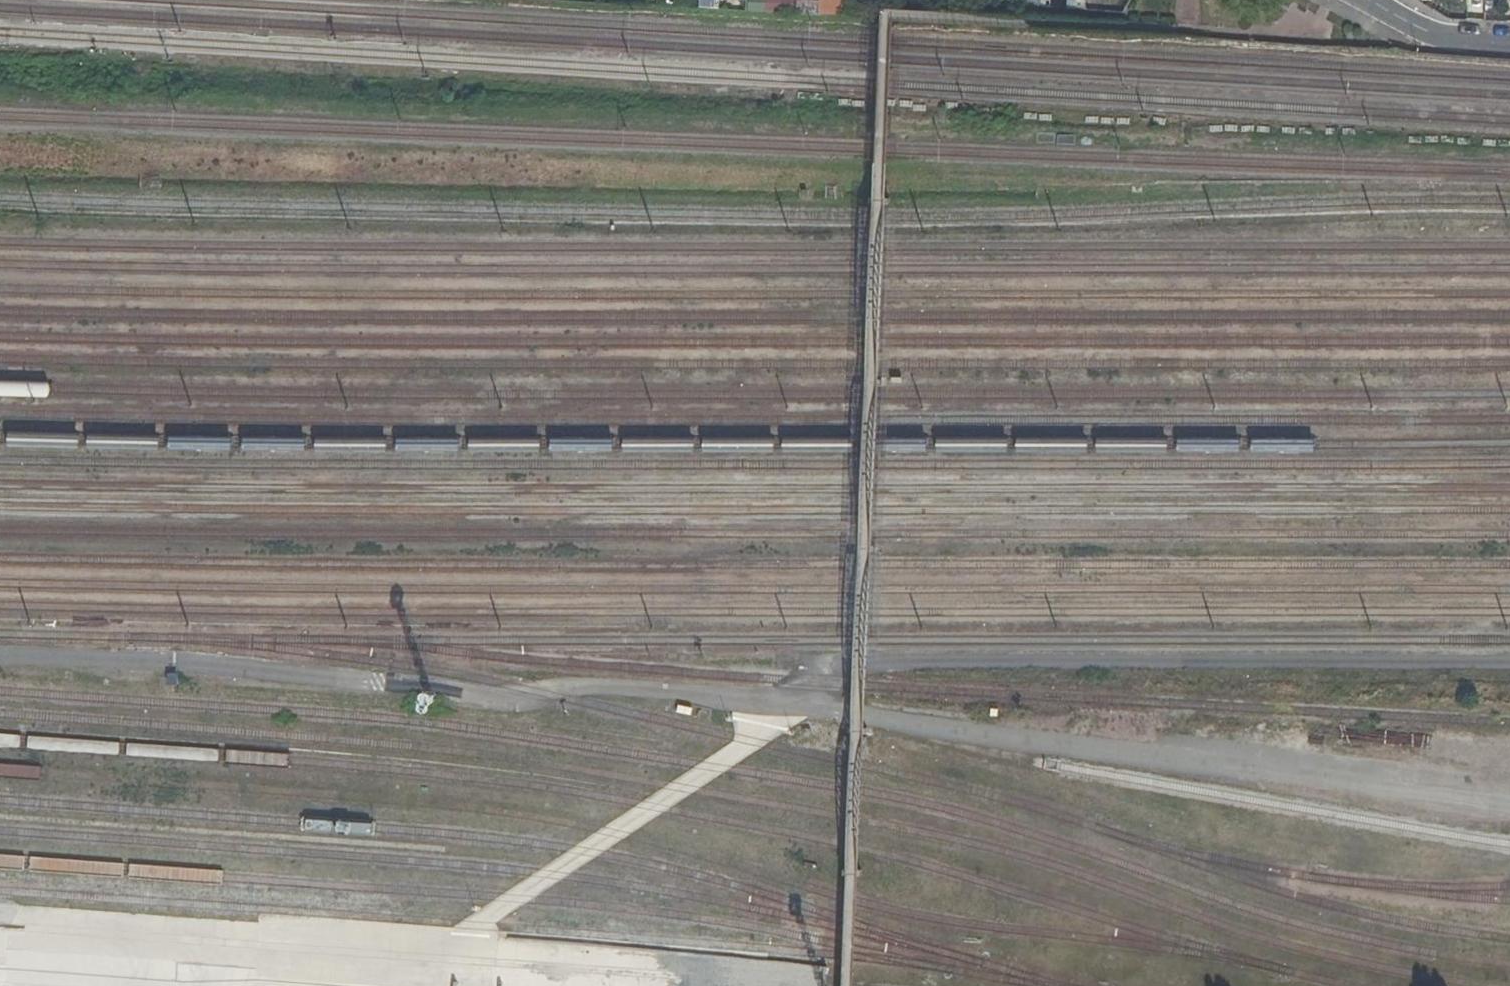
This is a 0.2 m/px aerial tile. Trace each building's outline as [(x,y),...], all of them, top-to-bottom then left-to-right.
[(794,10),(795,0),(766,0),(765,8),(794,10)] [(819,13),(820,0),(800,0),(800,13),(819,13)]
